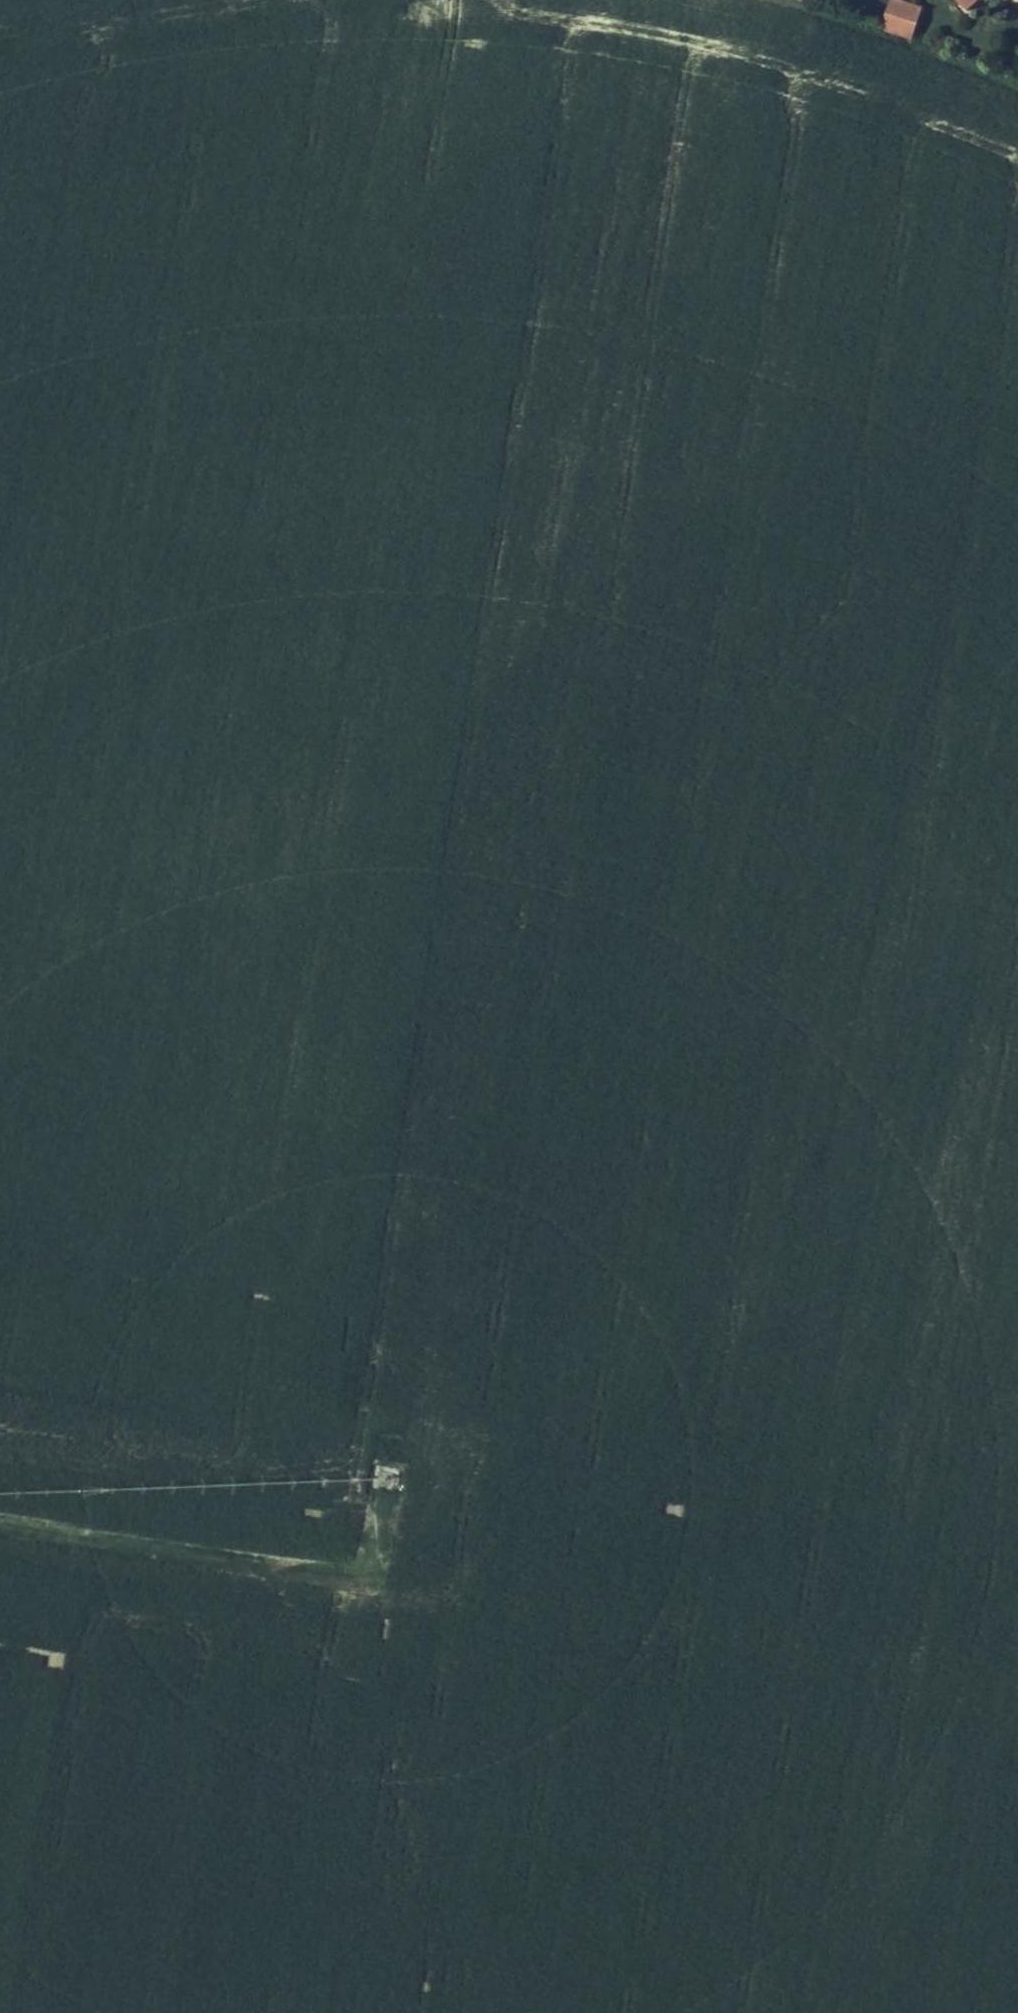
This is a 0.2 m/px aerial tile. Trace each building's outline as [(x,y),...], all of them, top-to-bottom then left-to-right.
[(881,30),(902,37),(913,7),(893,0),(891,0),(881,30)] [(967,12),(980,0),(957,0),(967,12)] [(913,7),(902,37),(911,39),(921,9),(913,7)]
